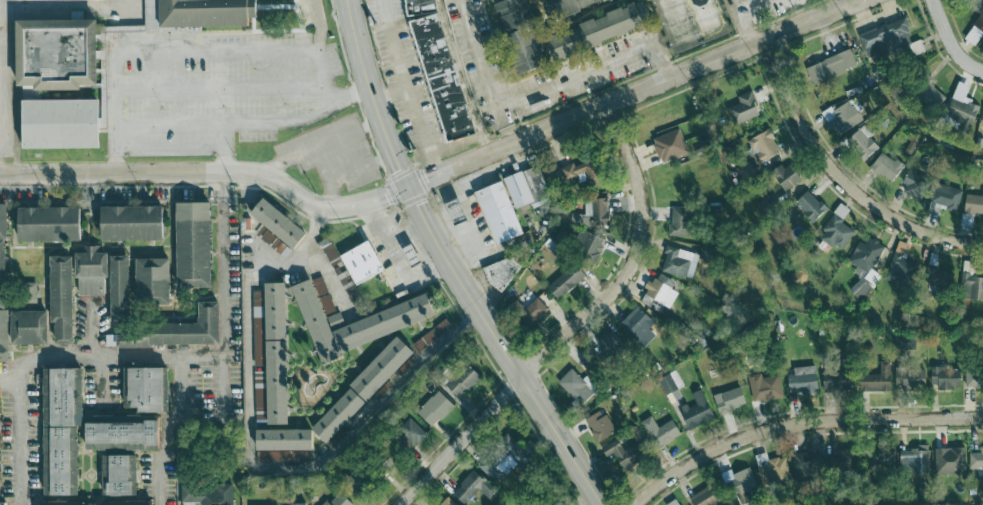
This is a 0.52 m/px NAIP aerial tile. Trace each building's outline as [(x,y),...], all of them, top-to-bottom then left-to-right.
[(250,26),(250,18),(259,17),(259,0),(144,0),(145,28),(250,26)] [(506,35),(511,33),(524,73),(549,65),(536,22),(537,22),(530,0),(503,0),(496,2),(506,35)] [(550,16),(564,11),(564,0),(545,0),(550,16)] [(545,33),(552,57),(654,27),(647,3),(545,33)] [(978,48),(982,40),(982,9),(963,37),(978,48)] [(98,18),(17,20),(19,85),(34,85),(34,90),(56,90),(56,81),(76,81),(76,90),(83,90),(83,85),(100,85),(98,18)] [(914,48),(903,18),(858,35),(867,60),(876,56),(878,62),(914,48)] [(807,65),(813,83),(857,69),(851,51),(807,65)] [(971,128),(979,104),(965,99),(970,85),(959,81),(945,119),(971,128)] [(727,108),(733,125),(760,115),(751,90),(737,96),(740,103),(727,108)] [(102,148),(101,99),(24,100),(25,149),(102,148)] [(863,120),(849,100),(833,111),(830,106),(821,112),(838,137),(863,120)] [(844,142),(861,162),(880,146),(863,126),(844,142)] [(781,152),(768,129),(747,141),(753,152),(751,154),(757,166),(781,152)] [(653,137),(660,162),(688,154),(681,130),(653,137)] [(870,166),(891,183),(903,167),(882,151),(870,166)] [(589,188),(604,183),(595,159),(575,166),(574,163),(560,168),(565,181),(585,174),(589,188)] [(743,180),(755,173),(749,162),(737,169),(743,180)] [(789,162),(772,173),(785,192),(802,180),(789,162)] [(504,178),(516,209),(530,203),(531,207),(561,195),(553,173),(540,178),(536,166),(504,178)] [(903,193),(919,200),(929,178),(908,169),(902,183),(906,185),(903,193)] [(495,245),(523,234),(503,181),(475,191),(495,245)] [(962,189),(935,184),(929,216),(936,218),(938,208),(957,212),(962,189)] [(794,202),(813,222),(827,209),(808,189),(794,202)] [(982,193),(982,195),(965,195),(964,213),(982,214),(982,193)] [(571,226),(609,224),(608,198),(584,199),(585,214),(571,214),(571,226)] [(308,231),(262,199),(250,216),(297,248),(308,231)] [(178,202),(211,202),(211,287),(178,287),(178,202)] [(18,207),(80,206),(80,241),(18,241),(18,207)] [(102,207),(163,206),(163,239),(103,240),(102,207)] [(670,236),(692,236),(693,208),(671,208),(670,236)] [(819,238),(843,251),(855,228),(832,215),(819,238)] [(571,252),(596,262),(605,239),(580,229),(571,252)] [(267,243),(273,235),(266,231),(260,238),(267,243)] [(847,261),(858,267),(856,270),(866,277),(885,246),(869,237),(865,244),(860,241),(847,261)] [(355,285),(385,271),(370,241),(341,256),(355,285)] [(328,262),(338,258),(333,244),(323,248),(328,262)] [(80,292),(80,277),(75,277),(75,252),(80,252),(80,245),(102,245),(102,251),(108,251),(108,276),(104,276),(104,293),(80,292)] [(699,254),(667,246),(661,272),(693,279),(699,254)] [(911,287),(920,263),(895,253),(886,278),(911,287)] [(925,284),(951,288),(954,271),(937,268),(939,254),(930,253),(925,284)] [(111,255),(130,255),(131,323),(112,323),(111,255)] [(522,275),(513,255),(484,267),(493,288),(522,275)] [(51,256),(73,256),(73,344),(55,344),(55,321),(51,321),(51,256)] [(136,258),(170,258),(170,304),(136,304),(136,258)] [(982,300),(982,277),(976,277),(976,261),(963,261),(962,288),(970,288),(970,299),(982,300)] [(547,288),(559,300),(586,275),(574,263),(547,288)] [(669,309),(678,293),(671,289),(675,282),(657,272),(640,302),(654,310),(658,303),(669,309)] [(292,287),(323,364),(342,357),(331,327),(344,322),(340,311),(335,312),(321,276),(292,287)] [(849,290),(859,301),(873,289),(863,277),(849,290)] [(37,303),(37,283),(17,283),(18,303),(37,303)] [(268,425),(289,425),(287,283),(265,284),(268,425)] [(261,308),(261,291),(253,292),(253,308),(261,308)] [(437,316),(429,294),(334,329),(342,352),(437,316)] [(117,335),(134,335),(134,323),(199,323),(199,301),(219,301),(219,344),(154,344),(154,346),(117,346),(117,335)] [(655,324),(638,306),(619,324),(642,349),(656,337),(649,329),(655,324)] [(9,361),(0,361),(0,310),(9,310),(9,361)] [(11,311),(47,311),(47,344),(11,344),(11,311)] [(427,361),(459,335),(445,318),(413,344),(427,361)] [(596,343),(613,359),(626,345),(609,330),(596,343)] [(368,402),(395,373),(401,378),(418,360),(414,356),(418,351),(410,344),(408,346),(397,335),(351,385),(368,402)] [(890,361),(880,362),(880,374),(860,374),(861,392),(891,391),(890,361)] [(460,398),(481,377),(469,364),(458,375),(453,371),(443,382),(460,398)] [(834,365),(824,364),(823,391),(854,392),(855,372),(834,372),(834,365)] [(124,367),(168,366),(169,412),(139,412),(139,407),(124,407),(124,367)] [(817,393),(817,366),(794,367),(794,375),(788,375),(788,394),(817,393)] [(44,367),(82,367),(82,425),(44,426),(44,367)] [(930,368),(931,388),(962,388),(961,367),(930,368)] [(571,369),(557,382),(581,406),(594,393),(571,369)] [(926,392),(926,369),(896,369),(896,385),(891,385),(891,392),(926,392)] [(982,387),(982,369),(966,369),(965,387),(982,387)] [(658,379),(666,395),(684,386),(675,370),(658,379)] [(783,399),(780,375),(761,377),(761,374),(749,375),(752,402),(783,399)] [(747,404),(740,386),(713,396),(719,414),(747,404)] [(367,402),(352,388),(313,429),(329,443),(367,402)] [(688,430),(714,420),(703,389),(691,393),(695,403),(680,409),(688,430)] [(433,428),(454,405),(438,390),(417,413),(433,428)] [(615,432),(603,410),(585,420),(597,442),(615,432)] [(86,415),(158,415),(158,449),(86,449),(86,415)] [(673,420),(657,427),(652,416),(641,422),(654,449),(681,436),(673,420)] [(427,434),(409,418),(397,432),(414,448),(427,434)] [(45,427),(78,426),(78,494),(46,495),(45,427)] [(257,430),(257,463),(310,462),(310,452),(314,452),(313,429),(257,430)] [(530,454),(507,433),(496,445),(519,466),(530,454)] [(635,443),(624,450),(617,439),(606,447),(622,473),(644,458),(635,443)] [(980,446),(980,453),(969,453),(970,469),(982,469),(982,446),(980,446)] [(934,448),(935,475),(966,474),(965,447),(934,448)] [(893,467),(894,451),(872,450),(871,466),(893,467)] [(899,450),(899,469),(929,470),(929,451),(899,450)] [(795,481),(823,481),(822,452),(794,453),(795,481)] [(103,455),(138,455),(137,494),(102,494),(103,455)] [(791,481),(785,455),(757,462),(763,488),(791,481)] [(464,504),(479,489),(489,499),(497,490),(475,469),(452,493),(464,504)] [(732,473),(731,470),(721,473),(724,485),(732,484),(735,494),(756,488),(751,469),(732,473)] [(182,484),(182,504),(195,504),(200,504),(233,504),(233,485),(182,484)] [(693,504),(716,504),(721,502),(710,484),(689,498),(693,504)] [(354,504),(340,491),(333,498),(330,496),(322,504),(352,504),(354,504)] [(447,497),(440,504),(456,504),(447,497)]
